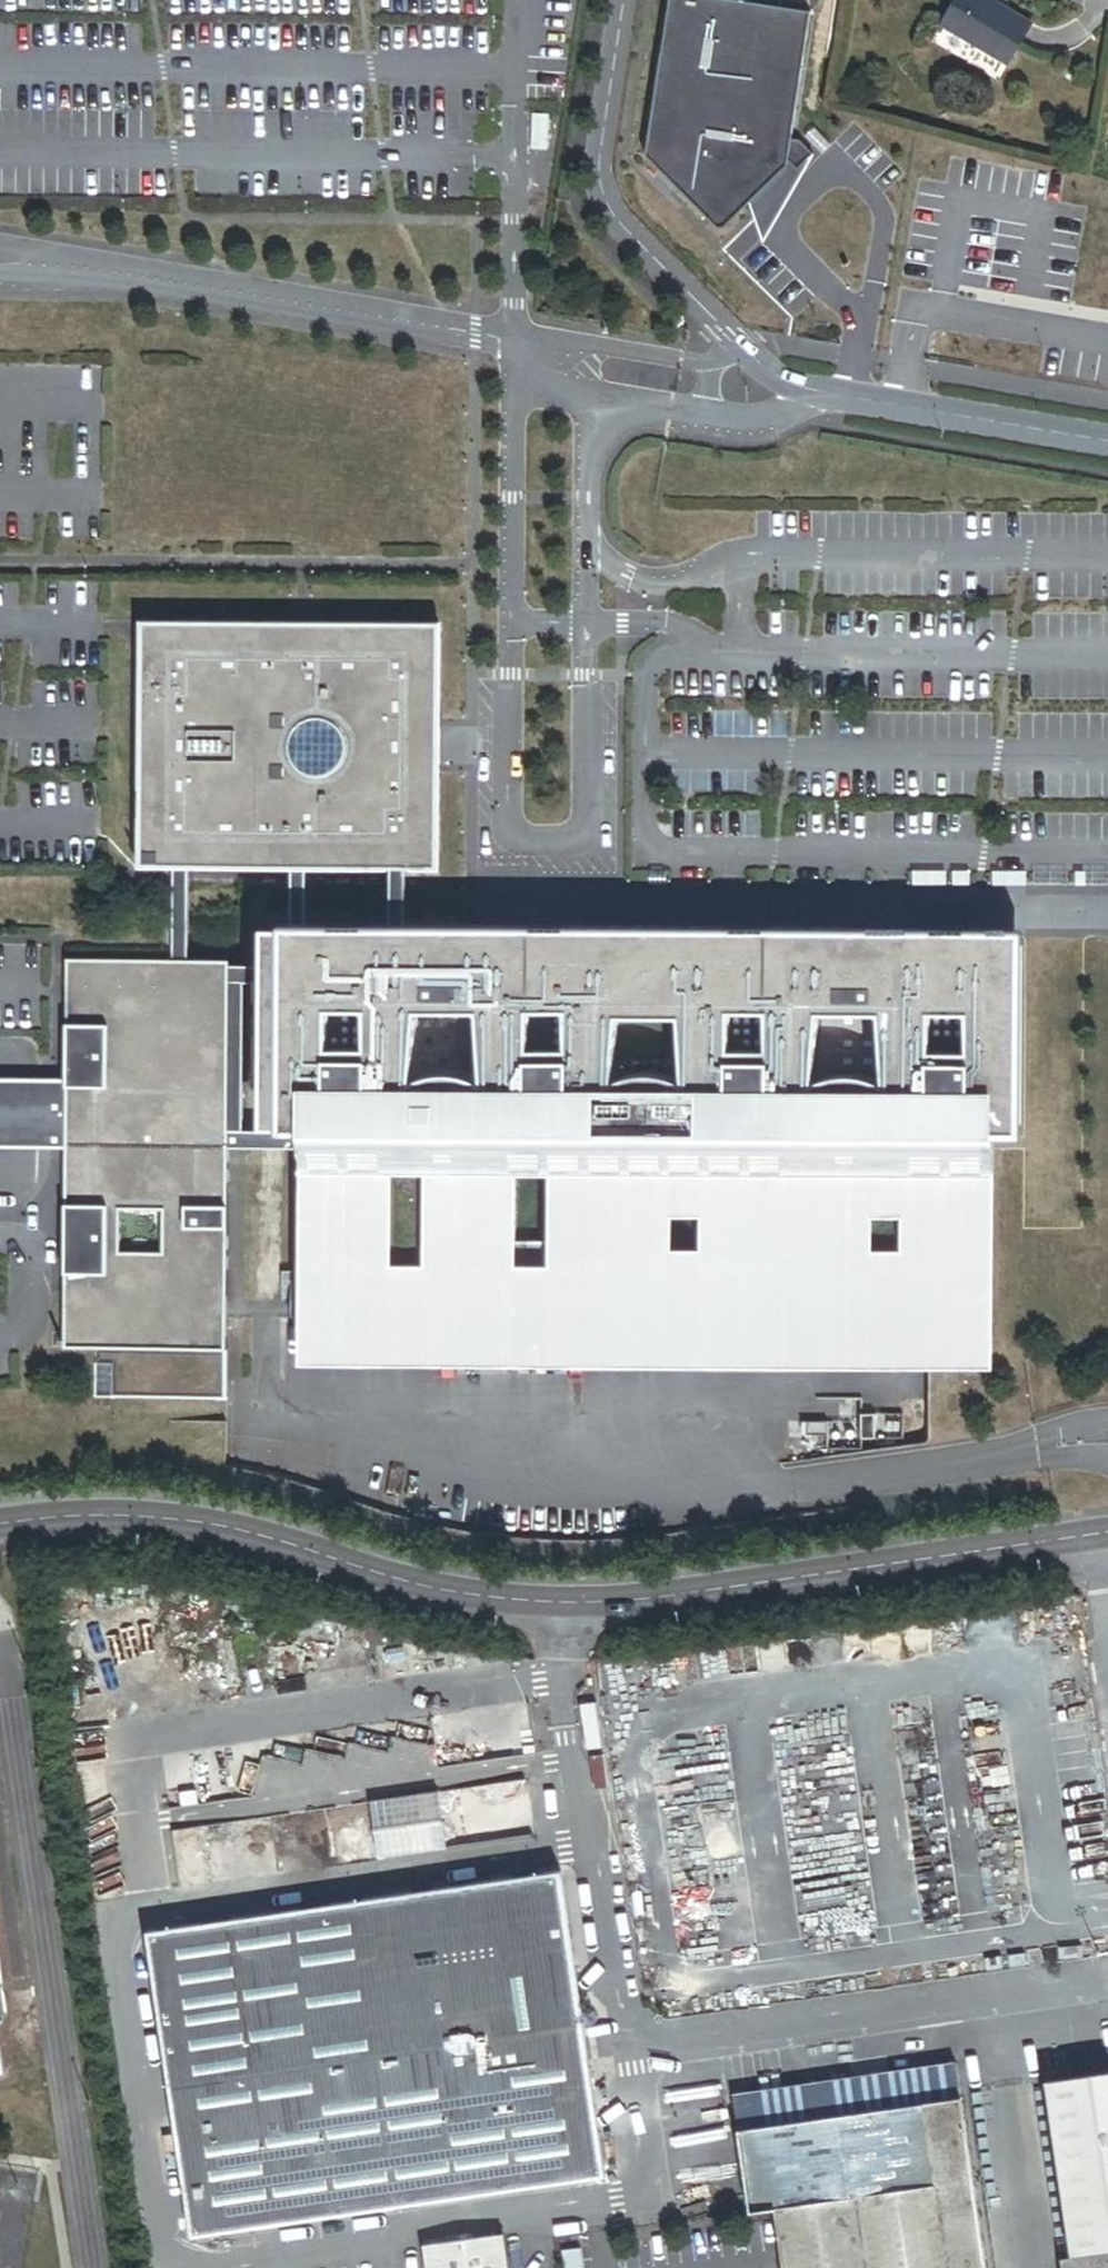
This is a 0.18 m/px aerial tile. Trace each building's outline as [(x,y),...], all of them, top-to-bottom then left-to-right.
[(786,0),(672,0),(649,150),(718,224),(786,161),(809,2),(786,0)] [(1026,28),(975,0),(953,0),(936,31),(1005,68),(1026,28)] [(174,868),(191,868),(299,869),(315,869),(438,870),(440,624),(142,622),(141,868),(174,868)] [(190,962),(191,868),(174,868),(174,962),(190,962)] [(315,929),(315,869),(299,869),(298,929),(315,929)] [(723,933),(723,956),(677,956),(677,933),(623,933),(623,951),(577,951),(577,931),(315,929),(298,929),(287,928),(287,968),(287,984),(287,989),(291,989),(290,1130),(286,1130),(286,1134),(286,1135),(305,1135),(305,1151),(304,1357),(930,1361),(991,1362),(993,1146),(993,1137),(1014,1137),(1015,939),(849,937),(850,934),(723,933)] [(96,1349),(95,1400),(228,1401),(229,1150),(229,1133),(231,984),(231,967),(231,962),(190,962),(174,962),(68,961),(67,1078),(66,1147),(65,1349),(96,1349)] [(287,984),(287,968),(231,967),(231,984),(245,984),(287,984)] [(244,1134),(245,984),(231,984),(229,1133),(244,1134)] [(67,1078),(4,1077),(0,1077),(0,1146),(4,1146),(66,1147),(67,1078)] [(305,1151),(305,1135),(286,1135),(286,1134),(244,1134),(229,1133),(229,1150),(305,1151)] [(876,1438),(877,1416),(863,1416),(863,1424),(862,1438),(876,1438)] [(903,1438),(903,1417),(877,1416),(876,1438),(903,1438)] [(916,1438),(916,1417),(903,1417),(903,1438),(916,1438)] [(828,1438),(828,1424),(808,1424),(807,1438),(828,1438)] [(862,1453),(862,1438),(863,1424),(828,1424),(828,1438),(828,1453),(862,1453)] [(960,2063),(734,2096),(751,2213),(776,2209),(784,2267),(990,2267),(960,2063)] [(1047,2080),(1073,2257),(1107,2252),(1107,2071),(1047,2080)] [(426,2267),(507,2267),(503,2235),(488,2237),(466,2240),(423,2246),(426,2267)] [(1073,2257),(1064,2258),(1065,2267),(1107,2267),(1107,2252),(1073,2257)]
